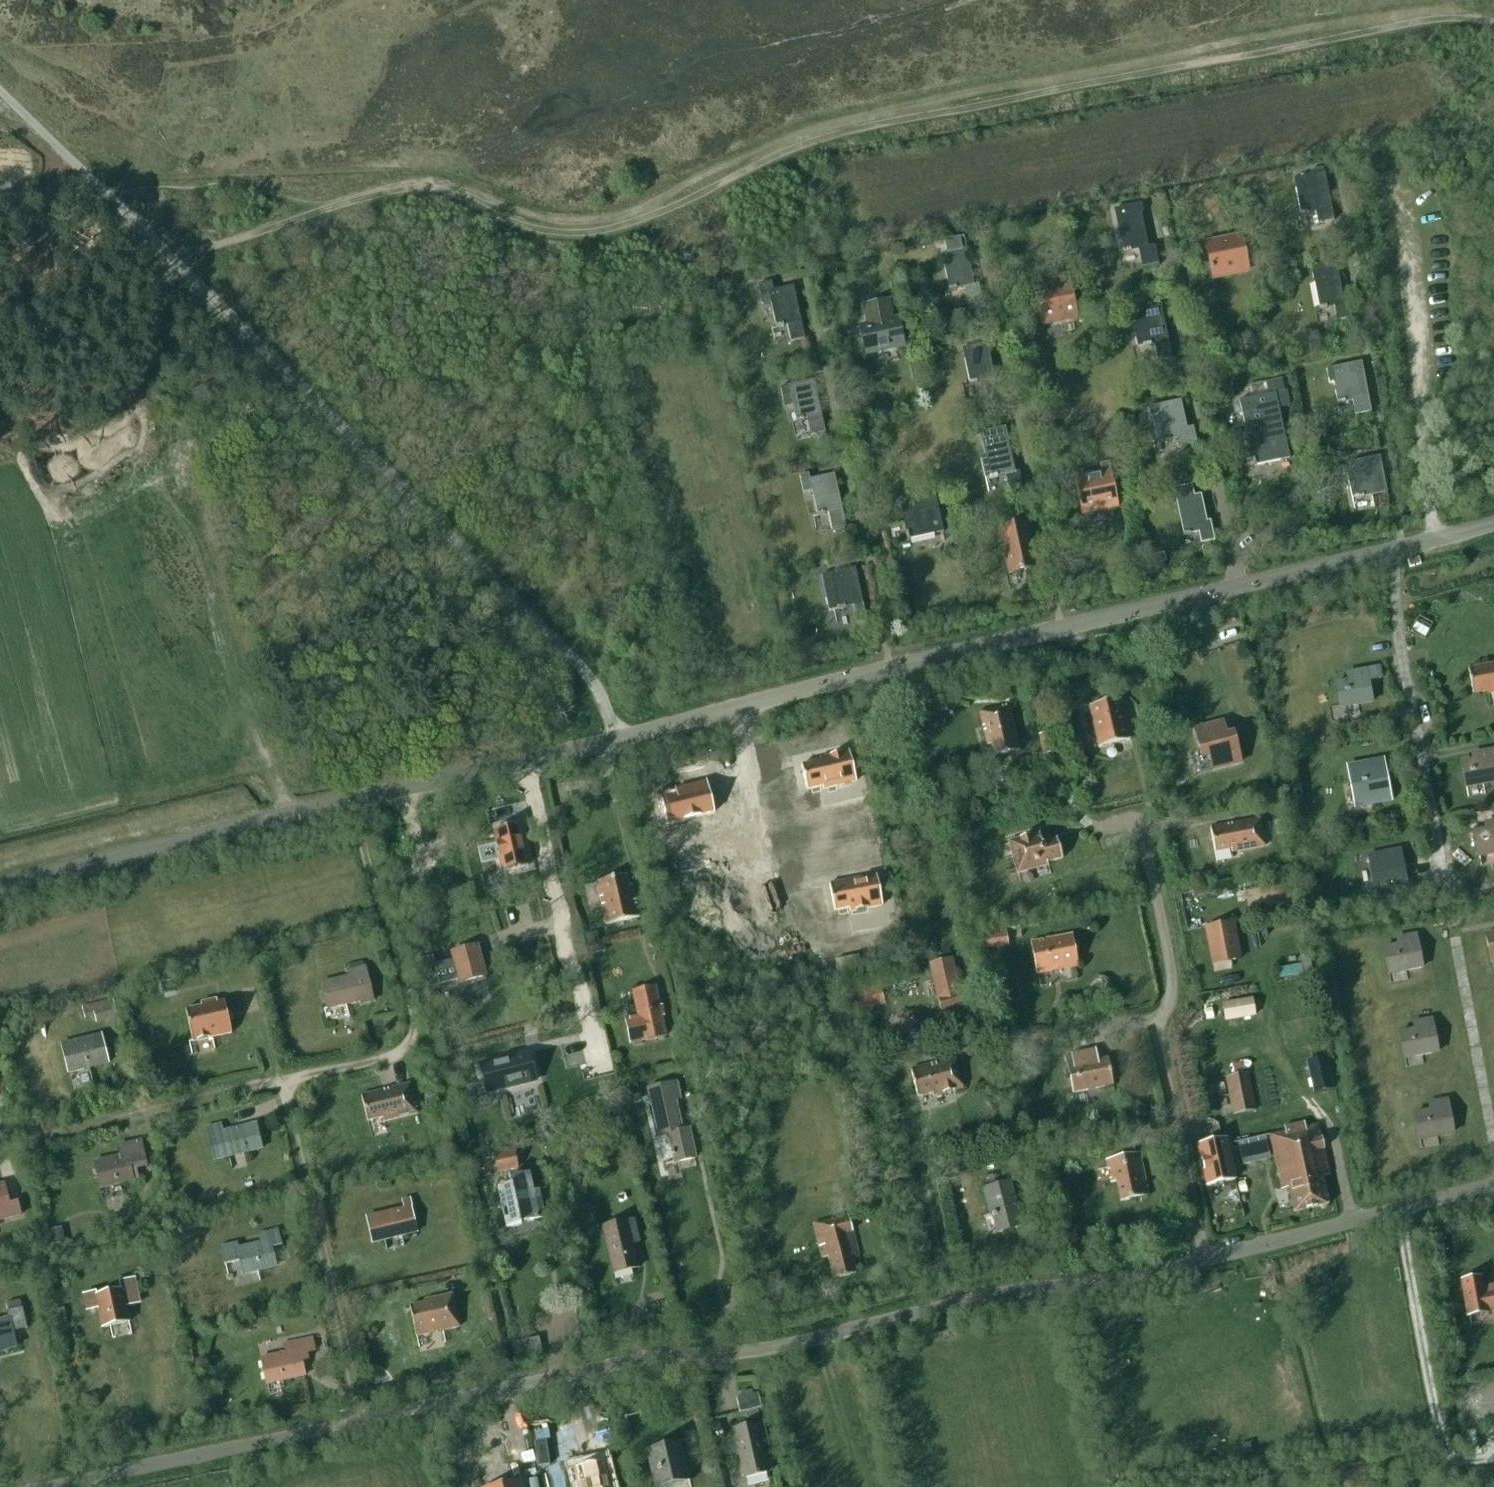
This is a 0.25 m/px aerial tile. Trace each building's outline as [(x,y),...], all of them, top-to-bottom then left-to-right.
[(1324,175),(1318,176),(1293,181),(1301,217),(1315,214),(1317,225),(1334,221),(1324,175)] [(1139,204),(1114,209),(1123,255),(1138,251),(1142,269),(1158,265),(1155,247),(1148,248),(1139,204)] [(974,286),(964,237),(939,243),(949,292),(960,290),(963,304),(981,300),(978,285),(974,286)] [(1248,270),(1242,245),(1241,237),(1205,245),(1212,278),(1248,270)] [(1337,270),(1332,271),(1330,260),(1310,264),(1319,311),(1334,308),(1336,322),(1347,320),(1337,270)] [(1050,324),(1078,318),(1068,274),(1060,276),(1061,285),(1034,291),(1038,308),(1042,326),(1050,324)] [(793,287),(773,291),(772,283),(758,286),(762,306),(771,304),(776,329),(787,327),(790,343),(804,340),(793,287)] [(869,326),(860,328),(866,355),(904,347),(902,342),(910,340),(908,331),(900,332),(898,320),(891,321),(887,302),(865,307),(869,326)] [(1161,307),(1136,312),(1130,314),(1132,326),(1137,348),(1143,346),(1143,349),(1154,346),(1158,363),(1172,360),(1161,307)] [(995,380),(987,344),(962,349),(970,386),(995,380)] [(1372,412),(1362,365),(1356,366),(1356,364),(1330,369),(1338,406),(1352,403),(1355,416),(1372,412)] [(1249,399),(1239,402),(1250,452),(1244,453),(1246,461),(1252,460),(1253,466),(1289,458),(1278,405),(1287,403),(1282,379),(1247,386),(1249,399)] [(814,381),(789,386),(780,388),(783,400),(791,398),(797,423),(808,421),(811,437),(825,434),(814,381)] [(1163,440),(1163,443),(1179,439),(1181,448),(1197,444),(1193,428),(1187,429),(1181,401),(1149,408),(1151,418),(1152,417),(1156,436),(1157,442),(1163,440)] [(991,431),(980,434),(985,458),(981,459),(985,479),(990,478),(990,480),(997,478),(997,476),(1005,474),(1009,492),(1022,489),(1018,473),(1015,474),(1007,438),(993,441),(991,431)] [(1390,452),(1392,464),(1399,463),(1397,451),(1390,452)] [(1380,457),(1349,464),(1351,473),(1347,474),(1352,498),(1356,497),(1356,500),(1387,493),(1380,457)] [(1100,465),(1102,474),(1075,480),(1080,505),(1082,515),(1118,507),(1109,463),(1100,465)] [(834,475),(810,480),(801,482),(803,494),(812,492),(817,517),(828,514),(832,531),(846,528),(834,475)] [(1192,486),(1173,489),(1183,537),(1198,534),(1200,544),(1214,542),(1210,522),(1206,522),(1201,495),(1194,497),(1192,486)] [(900,507),(907,541),(943,534),(934,492),(918,496),(920,503),(900,507)] [(1026,525),(1001,530),(1003,537),(1011,574),(1036,569),(1028,532),(1026,525)] [(1155,556),(1157,565),(1166,563),(1164,554),(1155,556)] [(855,569),(821,576),(829,612),(853,607),(857,625),(867,623),(855,569)] [(1468,669),(1473,695),(1487,692),(1487,694),(1493,693),(1493,665),(1468,669)] [(1336,684),(1341,709),(1372,703),(1368,682),(1381,679),(1379,668),(1355,672),(1357,680),(1336,684)] [(1099,748),(1130,741),(1120,699),(1089,707),(1099,748)] [(980,713),(987,746),(991,745),(994,757),(1020,751),(1009,706),(980,713)] [(1184,709),(1169,712),(1171,724),(1187,721),(1184,709)] [(1213,770),(1241,763),(1235,741),(1228,743),(1222,723),(1194,731),(1200,752),(1207,750),(1213,770)] [(1038,736),(1043,757),(1055,754),(1051,733),(1038,736)] [(822,762),(802,767),(808,791),(824,787),(825,790),(858,782),(850,752),(821,759),(822,762)] [(1465,788),(1493,783),(1493,752),(1471,756),(1472,762),(1461,764),(1465,788)] [(1390,800),(1383,760),(1372,762),(1372,764),(1366,765),(1365,763),(1348,767),(1351,783),(1354,783),(1357,798),(1354,798),(1356,807),(1390,800)] [(677,796),(661,800),(668,825),(714,813),(707,782),(675,790),(677,796)] [(1231,853),(1265,847),(1260,820),(1210,829),(1214,853),(1231,850),(1231,853)] [(1285,834),(1283,821),(1275,822),(1277,835),(1285,834)] [(1493,854),(1493,823),(1483,825),(1484,831),(1474,833),(1478,857),(1493,854)] [(503,873),(529,867),(519,825),(494,831),(503,873)] [(1009,843),(1018,874),(1049,865),(1048,863),(1063,859),(1057,840),(1043,844),(1040,834),(1009,843)] [(1376,898),(1408,892),(1400,850),(1368,856),(1376,898)] [(877,874),(830,886),(837,912),(852,909),(852,913),(885,905),(878,877),(877,874)] [(632,886),(630,875),(598,882),(609,927),(643,919),(636,886),(632,886)] [(1234,923),(1206,928),(1212,965),(1240,960),(1234,923)] [(1007,945),(1005,929),(984,932),(987,948),(1007,945)] [(597,934),(586,937),(588,945),(599,942),(597,934)] [(1485,935),(1491,963),(1493,962),(1493,934),(1485,935)] [(1031,943),(1037,975),(1079,967),(1073,935),(1031,943)] [(1398,946),(1384,949),(1388,974),(1422,968),(1416,935),(1397,938),(1398,946)] [(605,951),(603,941),(599,942),(588,945),(591,955),(605,951)] [(501,949),(505,961),(516,958),(513,946),(501,949)] [(459,980),(460,984),(485,977),(477,947),(452,953),(454,961),(435,966),(433,958),(422,960),(424,969),(421,970),(426,989),(459,980)] [(835,961),(840,980),(877,971),(872,955),(863,957),(864,959),(860,960),(859,955),(835,961)] [(1300,958),(1301,966),(1278,970),(1280,980),(1313,974),(1310,956),(1300,958)] [(930,965),(941,1014),(963,1008),(952,960),(930,965)] [(322,984),(328,1009),(360,1001),(361,1004),(374,1001),(365,967),(348,971),(349,977),(322,984)] [(173,983),(162,985),(164,994),(176,991),(173,983)] [(853,992),(859,1012),(885,1005),(880,985),(853,992)] [(639,1017),(625,1020),(630,1044),(643,1041),(644,1042),(666,1037),(664,1026),(663,1026),(661,1017),(664,1017),(662,1007),(659,1007),(655,988),(633,993),(639,1017)] [(200,1003),(202,1009),(187,1013),(195,1042),(234,1033),(227,1003),(218,1005),(216,999),(200,1003)] [(1254,1017),(1252,1000),(1223,1004),(1226,1021),(1254,1017)] [(95,1017),(96,1024),(118,1019),(113,1001),(82,1009),(85,1020),(95,1017)] [(452,1030),(449,1018),(441,1020),(444,1032),(452,1030)] [(1414,1031),(1399,1033),(1404,1059),(1438,1053),(1432,1019),(1413,1023),(1414,1031)] [(108,1064),(101,1035),(61,1045),(69,1074),(108,1064)] [(1065,1068),(1070,1094),(1110,1086),(1105,1059),(1095,1061),(1092,1051),(1068,1056),(1070,1067),(1065,1068)] [(527,1055),(479,1067),(483,1082),(492,1080),(496,1093),(535,1083),(527,1055)] [(1326,1058),(1306,1062),(1314,1094),(1333,1090),(1326,1058)] [(933,1096),(963,1089),(955,1059),(911,1070),(918,1097),(932,1093),(933,1096)] [(1226,1079),(1233,1115),(1255,1110),(1248,1075),(1226,1079)] [(674,1164),(696,1159),(689,1129),(682,1130),(675,1101),(680,1100),(676,1083),(648,1089),(659,1137),(668,1135),(674,1164)] [(384,1122),(417,1114),(410,1084),(361,1096),(368,1122),(383,1118),(384,1122)] [(437,1097),(426,1100),(428,1107),(439,1105),(437,1097)] [(1415,1114),(1420,1140),(1453,1134),(1447,1100),(1428,1104),(1429,1111),(1415,1114)] [(1294,1213),(1329,1205),(1323,1178),(1330,1176),(1318,1125),(1305,1128),(1304,1123),(1284,1128),(1285,1132),(1268,1136),(1280,1188),(1288,1186),(1294,1213)] [(206,1128),(215,1161),(262,1149),(256,1124),(223,1132),(221,1125),(206,1128)] [(602,1133),(593,1136),(597,1148),(605,1146),(602,1133)] [(1198,1142),(1207,1183),(1234,1177),(1225,1136),(1198,1142)] [(141,1142),(119,1147),(121,1156),(94,1162),(99,1188),(133,1180),(130,1166),(146,1163),(141,1142)] [(1266,1142),(1239,1148),(1241,1160),(1269,1154),(1266,1142)] [(519,1169),(515,1152),(494,1157),(497,1173),(519,1169)] [(1104,1161),(1110,1184),(1115,1183),(1119,1202),(1147,1196),(1137,1154),(1104,1161)] [(508,1226),(539,1220),(529,1175),(510,1179),(511,1186),(499,1189),(508,1226)] [(1021,1227),(1009,1183),(984,1190),(991,1216),(993,1216),(997,1234),(1021,1227)] [(425,1184),(382,1194),(389,1221),(402,1218),(405,1230),(421,1226),(418,1215),(432,1211),(425,1184)] [(4,1185),(0,1186),(0,1221),(21,1216),(17,1202),(9,1204),(4,1185)] [(852,1256),(858,1255),(848,1216),(814,1224),(822,1259),(828,1257),(834,1279),(856,1274),(852,1256)] [(613,1274),(617,1273),(639,1268),(633,1244),(640,1243),(635,1220),(603,1227),(613,1274)] [(51,1235),(50,1230),(44,1231),(47,1246),(48,1251),(54,1249),(53,1245),(65,1242),(63,1232),(51,1235)] [(225,1265),(240,1261),(243,1274),(276,1266),(271,1247),(281,1245),(277,1230),(259,1234),(261,1242),(238,1248),(237,1245),(221,1249),(225,1265)] [(1461,1281),(1467,1317),(1487,1314),(1487,1311),(1493,1310),(1493,1286),(1482,1288),(1481,1278),(1461,1281)] [(139,1304),(133,1280),(120,1283),(121,1291),(96,1297),(95,1294),(84,1296),(88,1311),(98,1309),(102,1329),(130,1322),(126,1307),(139,1304)] [(441,1332),(440,1330),(448,1329),(448,1330),(460,1327),(454,1303),(453,1299),(453,1295),(424,1301),(425,1304),(410,1307),(416,1337),(441,1332)] [(16,1348),(13,1332),(27,1329),(22,1308),(7,1312),(9,1319),(0,1322),(0,1351),(16,1348)] [(305,1376),(302,1362),(308,1361),(306,1350),(314,1348),(312,1339),(284,1345),(286,1354),(261,1359),(267,1384),(305,1376)] [(758,1411),(746,1414),(748,1421),(760,1418),(758,1411)] [(711,1425),(713,1434),(721,1432),(719,1423),(711,1425)] [(768,1447),(762,1423),(734,1430),(745,1479),(768,1473),(762,1448),(768,1447)] [(1475,1431),(1466,1433),(1470,1452),(1479,1451),(1475,1431)] [(681,1442),(645,1451),(654,1486),(669,1486),(691,1482),(681,1442)] [(567,1470),(571,1486),(603,1486),(597,1463),(567,1470)]
